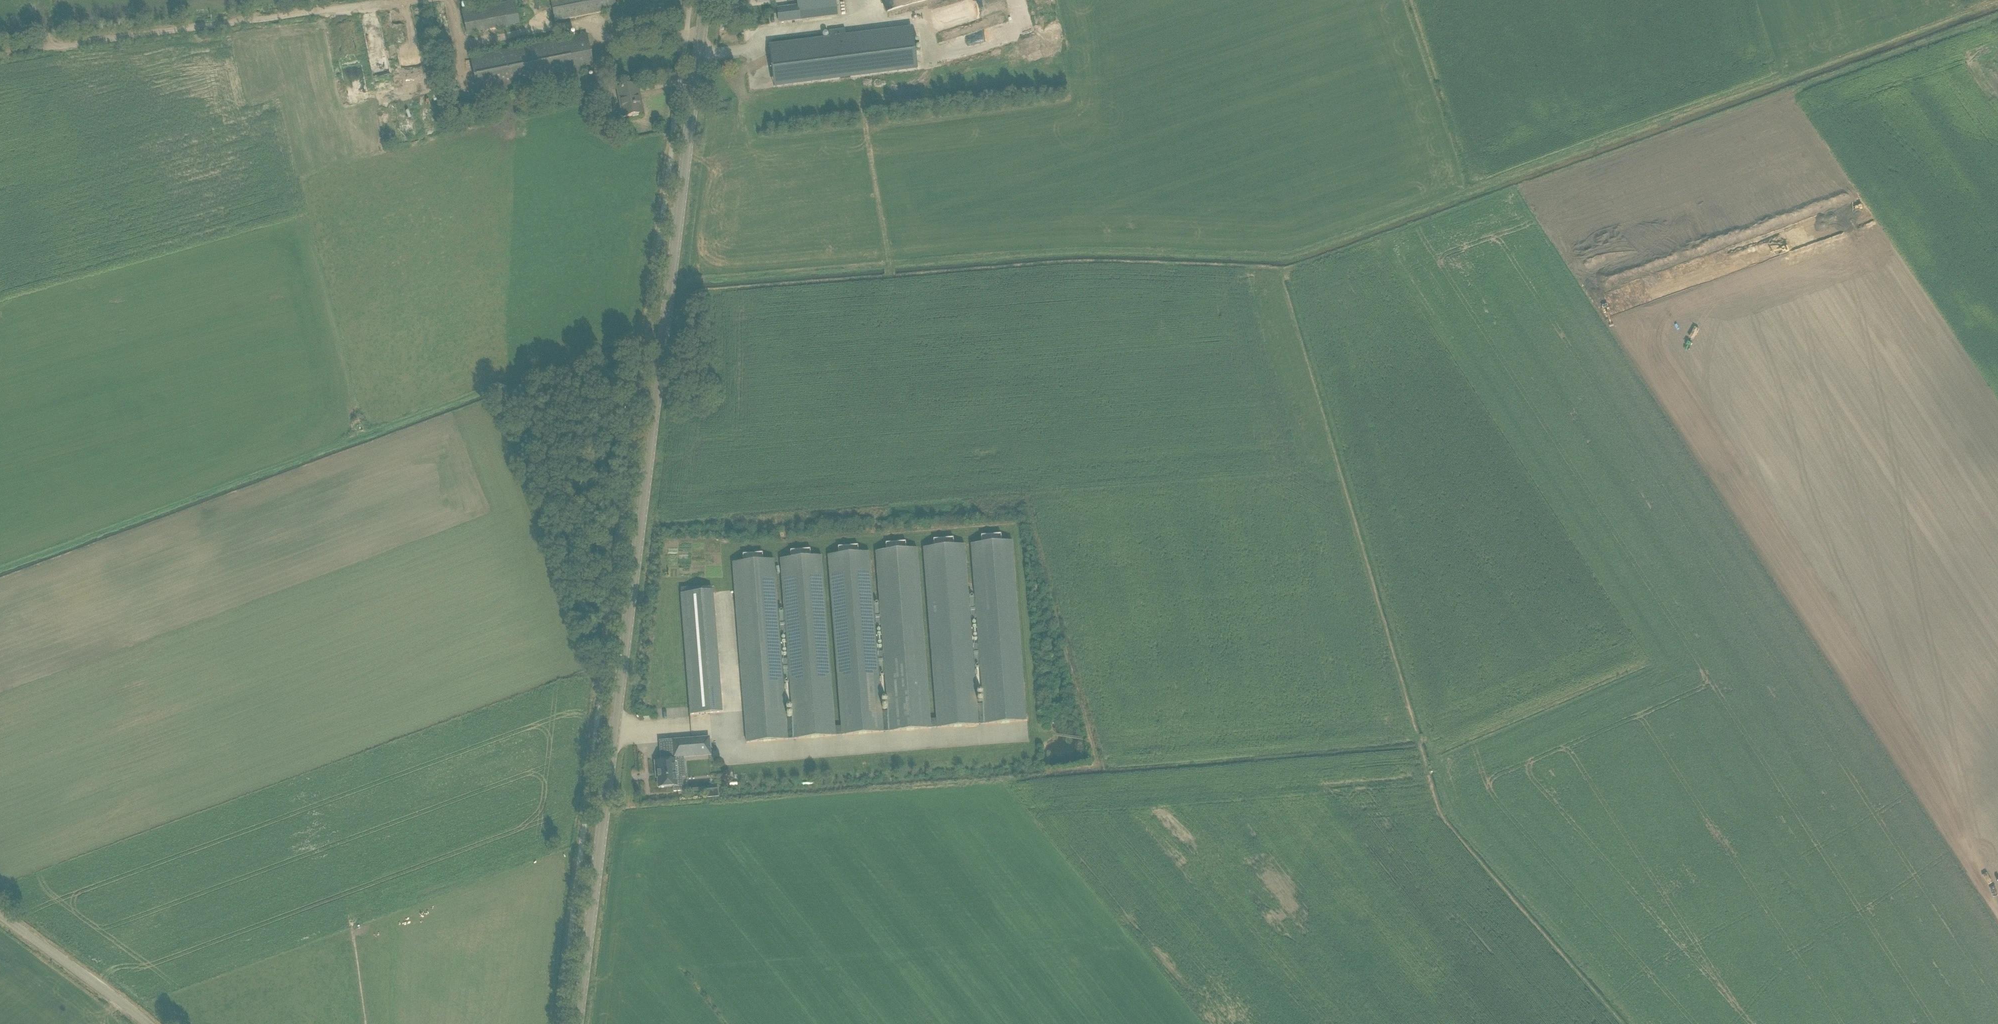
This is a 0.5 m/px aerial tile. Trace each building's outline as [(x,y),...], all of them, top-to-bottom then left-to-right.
[(554,22),(618,9),(616,0),(551,0),(550,0),(554,22)] [(797,7),(785,8),(786,23),(837,16),(835,0),(796,0),(797,7)] [(886,8),(918,0),(883,0),(886,8)] [(461,11),(466,36),(507,28),(515,26),(510,4),(503,5),(502,3),(461,11)] [(830,40),(846,38),(845,30),(829,32),(830,40)] [(471,58),(479,96),(594,74),(587,35),(471,58)] [(855,52),(856,62),(866,61),(865,51),(855,52)] [(600,84),(586,87),(588,98),(603,95),(600,84)] [(639,116),(638,115),(643,114),(641,105),(638,105),(635,86),(618,90),(620,99),(621,109),(624,109),(625,117),(632,116),(632,117),(639,116)] [(977,711),(964,546),(954,546),(953,538),(933,540),(934,548),(923,549),(937,728),(978,725),(978,724),(985,723),(985,724),(1026,721),(1012,542),(1001,543),(1001,535),(981,536),(981,544),(971,545),(984,711),(977,711)] [(882,719),(869,553),(858,554),(858,546),(838,547),(838,555),(828,556),(842,736),(883,732),(883,731),(890,731),(890,732),(931,729),(917,549),(906,550),(905,542),(885,544),(886,552),(876,552),(889,718),(882,719)] [(787,726),(774,560),(763,561),(762,553),(743,555),(743,563),(733,564),(747,743),(788,740),(788,739),(794,738),(794,739),(835,736),(821,557),(811,557),(810,550),(790,551),(791,559),(780,560),(793,726),(787,726)] [(722,713),(713,592),(681,595),(690,715),(722,713)] [(710,755),(708,739),(673,742),(674,758),(710,755)] [(676,778),(674,761),(655,762),(656,773),(657,773),(658,778),(656,778),(656,779),(658,779),(659,789),(673,787),(674,792),(682,791),(681,778),(676,778)] [(705,797),(716,796),(716,789),(704,790),(705,797)]
